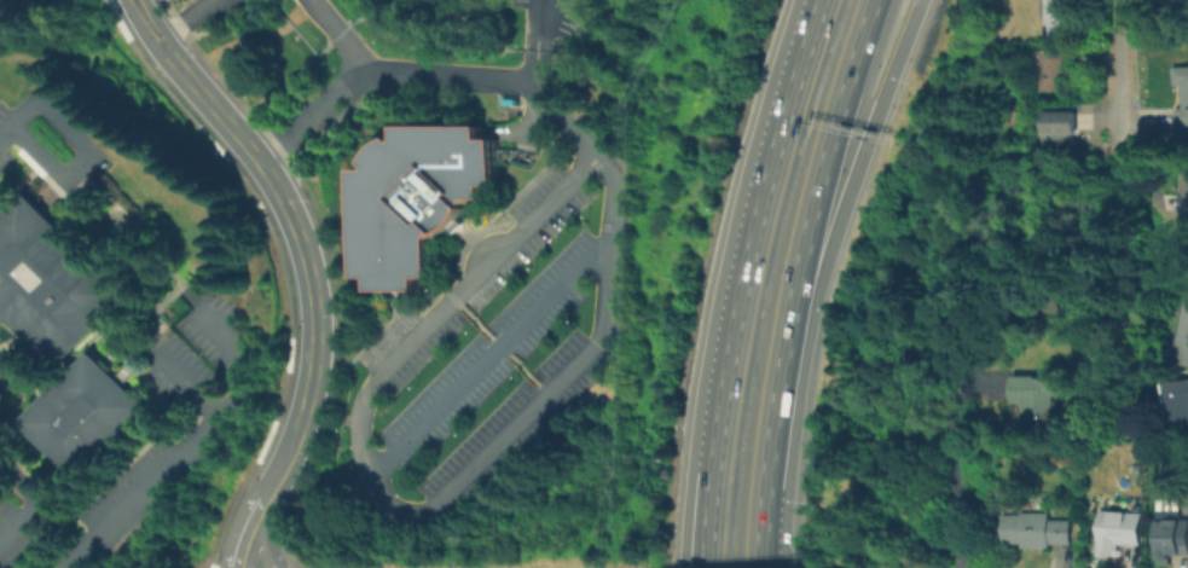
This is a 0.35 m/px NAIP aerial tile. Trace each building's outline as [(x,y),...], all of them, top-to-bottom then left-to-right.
[(1051,30),(1052,0),(1074,0),(1074,30),(1051,30)] [(1049,92),(1049,53),(1077,53),(1077,92),(1049,92)] [(1178,69),(1187,69),(1187,128),(1184,128),(1183,83),(1180,83),(1178,69)] [(1044,134),(1051,134),(1051,112),(1083,112),(1083,147),(1044,147),(1044,134)] [(433,237),(433,278),(418,278),(418,292),(371,292),(371,278),(360,278),(361,170),(372,170),(373,160),(377,153),(388,144),(398,138),(405,139),(405,128),(485,128),(485,139),(499,140),(499,187),(485,187),(485,199),(470,199),(469,205),(469,211),(465,220),(454,230),(444,236),(433,237)] [(57,366),(0,309),(0,221),(29,192),(129,294),(57,366)] [(1178,347),(1187,305),(1187,363),(1184,363),(1187,349),(1178,347)] [(145,411),(75,477),(22,422),(92,355),(145,411)] [(1014,405),(1013,378),(1066,377),(1066,398),(1056,398),(1056,419),(1026,421),(1026,405),(1014,405)] [(1160,382),(1187,380),(1187,429),(1170,430),(1163,430),(1160,382)] [(1182,523),(1187,523),(1187,558),(1172,558),(1171,567),(1159,567),(1159,498),(1167,498),(1167,495),(1182,495),(1182,523)] [(1102,511),(1143,516),(1140,551),(1123,549),(1122,560),(1097,557),(1102,511)] [(1008,515),(1055,515),(1054,523),(1073,523),(1073,549),(1014,549),(1014,544),(1007,544),(1008,515)]
